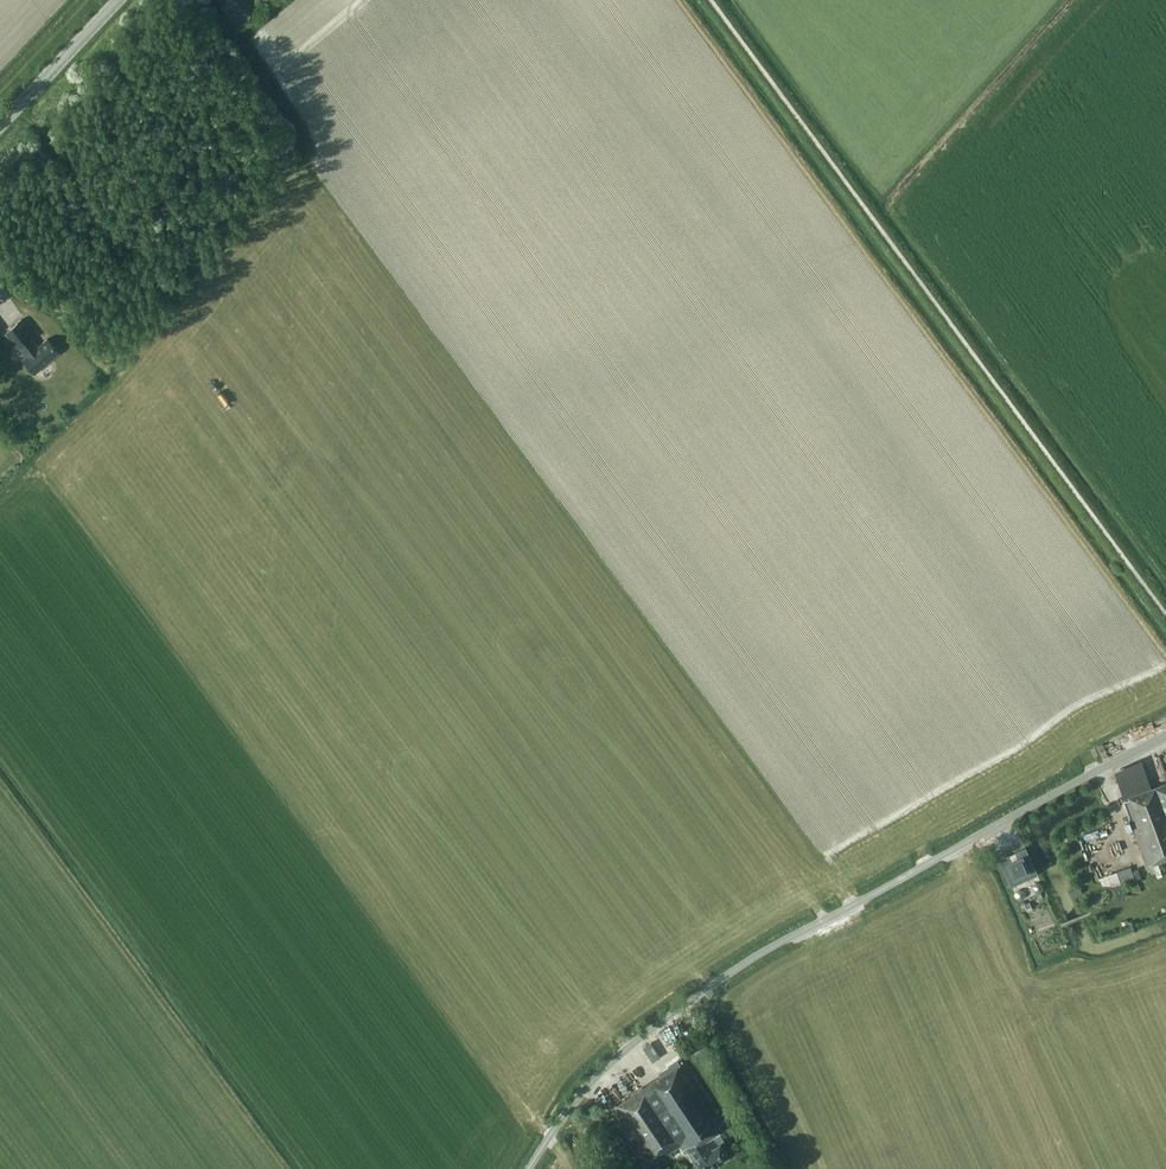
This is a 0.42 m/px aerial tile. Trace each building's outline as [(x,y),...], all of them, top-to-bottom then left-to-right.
[(22,320),(6,334),(16,348),(18,346),(26,356),(24,359),(36,373),(61,352),(49,338),(40,345),(31,335),(33,333),(22,320)] [(1124,798),(1148,866),(1165,859),(1165,782),(1124,798)] [(1026,848),(999,860),(1011,886),(1037,874),(1026,848)] [(1130,866),(1117,871),(1120,878),(1121,881),(1127,879),(1134,876),(1130,866)] [(1120,887),(1114,889),(1117,898),(1123,896),(1120,887)] [(1082,894),(1079,888),(1071,893),(1074,899),(1082,894)] [(1134,924),(1129,926),(1131,933),(1137,931),(1134,924)] [(705,1038),(693,1043),(699,1060),(711,1055),(705,1038)] [(711,1136),(722,1129),(720,1126),(719,1125),(722,1123),(724,1122),(720,1117),(683,1061),(611,1107),(638,1147),(649,1165),(679,1146),(681,1145),(682,1146),(683,1148),(687,1146),(689,1148),(701,1168),(708,1168),(728,1156),(728,1155),(720,1143),(717,1145),(711,1136)]
